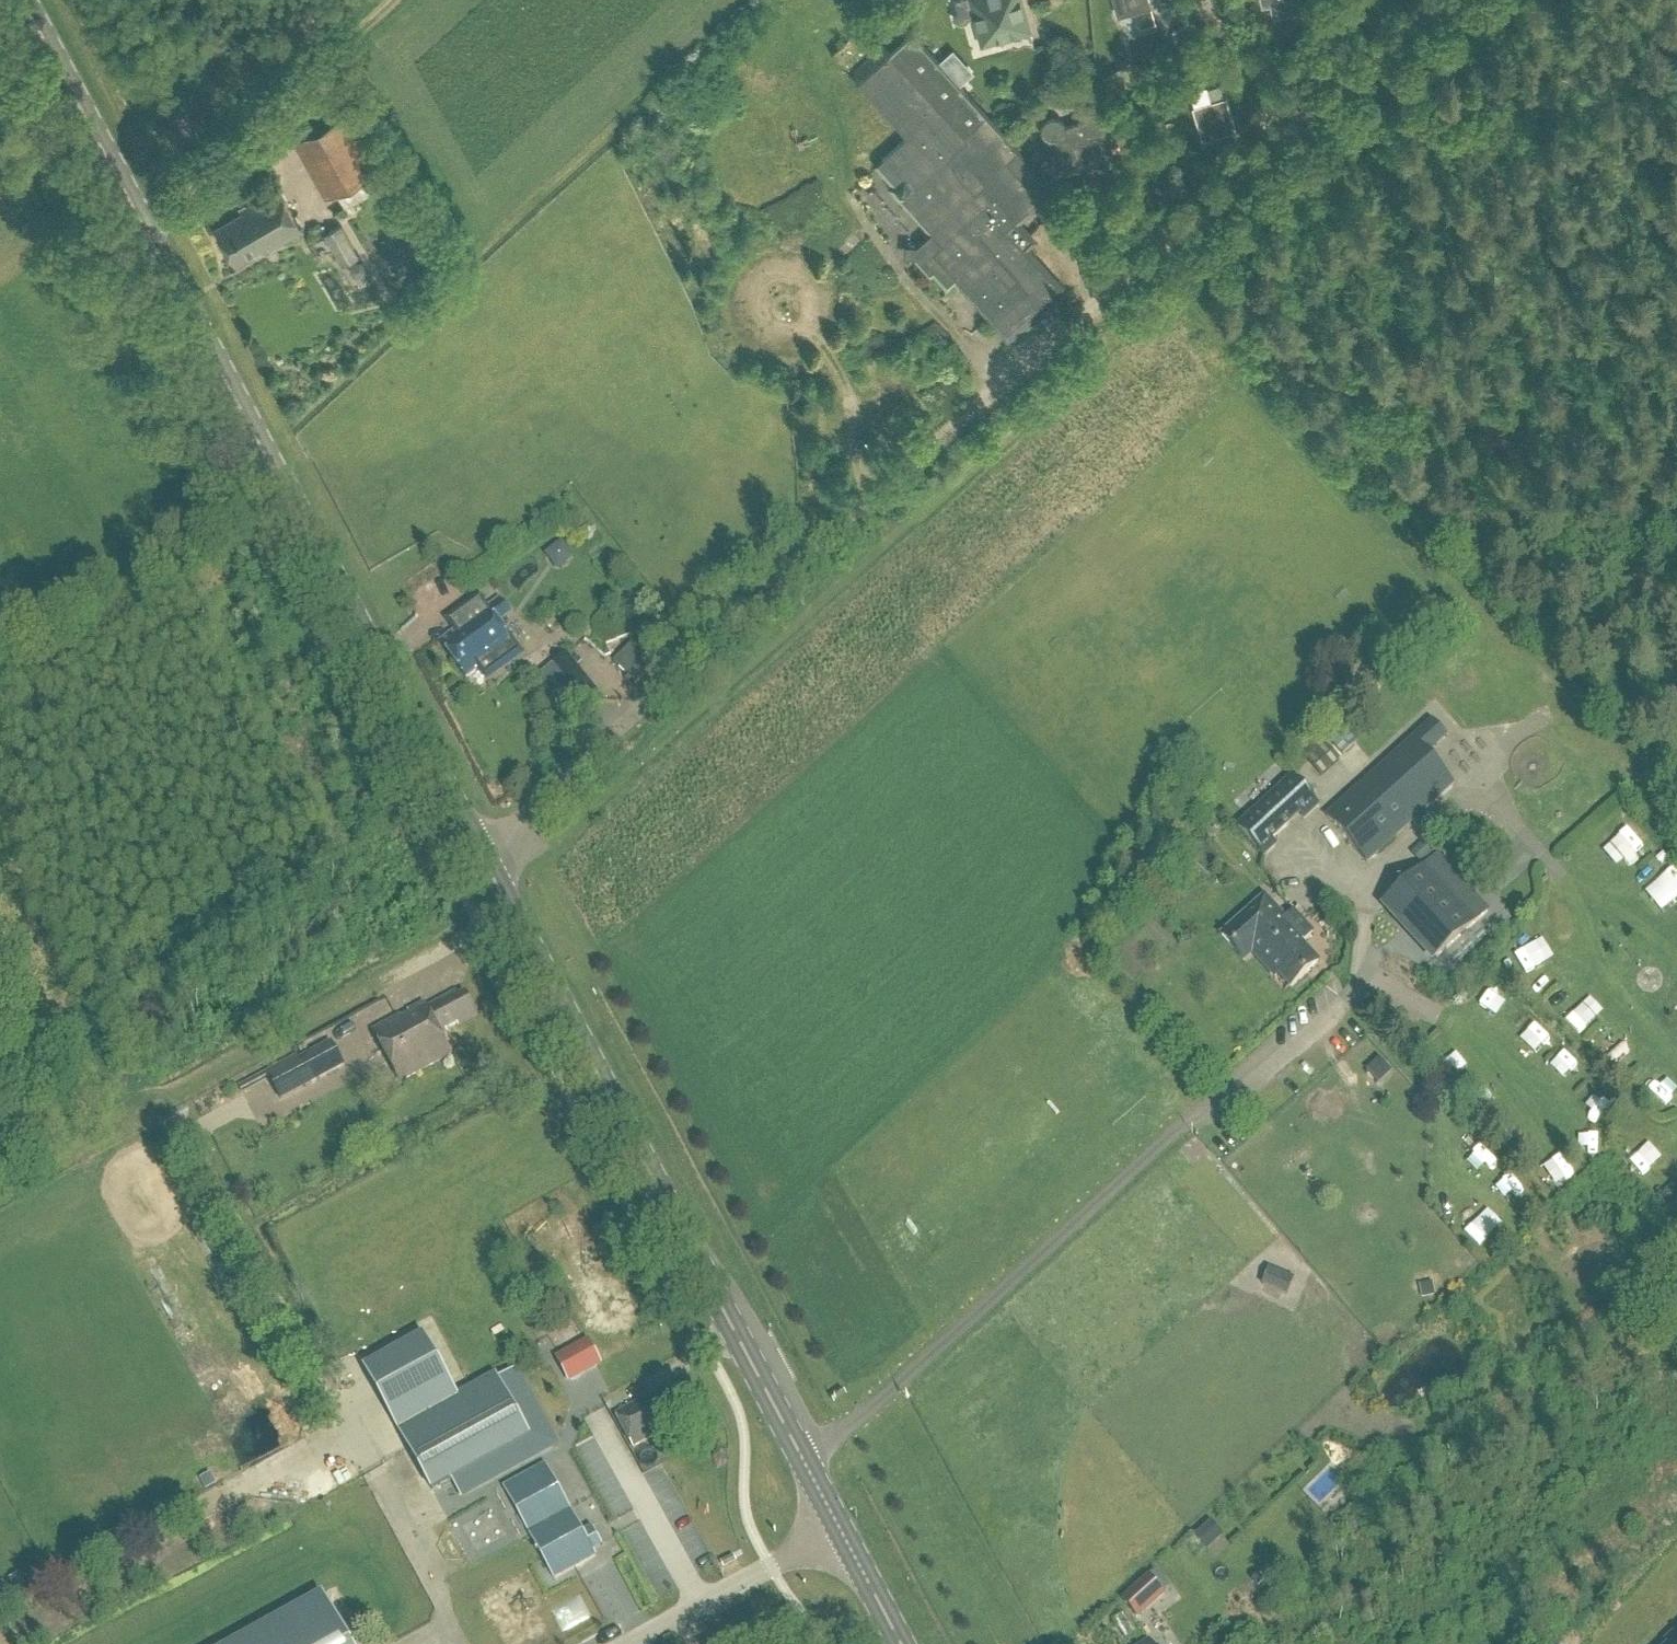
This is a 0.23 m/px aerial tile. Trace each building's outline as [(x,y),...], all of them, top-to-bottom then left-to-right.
[(959,6),(956,12),(956,13),(956,14),(956,15),(957,16),(958,18),(959,19),(960,19),(961,20),(963,20),(965,19),(966,19),(967,18),(967,17),(968,16),(968,15),(976,13),(983,39),(1029,26),(1021,0),(957,0),(959,6)] [(1129,11),(1151,5),(1150,0),(1126,0),(1129,11)] [(1261,4),(1271,3),(1273,15),(1301,10),(1300,0),(1260,0),(1261,4)] [(962,130),(883,43),(854,69),(910,131),(883,155),(882,165),(894,179),(889,184),(901,197),(915,185),(918,189),(921,216),(932,229),(917,241),(907,241),(906,253),(916,254),(930,269),(933,266),(947,281),(955,274),(990,312),(989,312),(1003,328),(1052,284),(1051,284),(1050,275),(1037,260),(1040,257),(1040,256),(1036,259),(1024,246),(1034,237),(1017,218),(1018,217),(1017,216),(1022,211),(1015,204),(1028,191),(1037,200),(1052,186),(1017,148),(984,111),(962,130)] [(1235,127),(1226,94),(1222,95),(1221,89),(1212,92),(1214,99),(1193,105),(1202,136),(1235,127)] [(402,172),(360,100),(294,138),(327,195),(338,188),(347,204),(402,172)] [(1051,138),(1061,172),(1100,161),(1093,136),(1104,133),(1098,111),(1062,121),(1061,118),(1056,114),(1050,113),(1044,115),(1040,119),(1037,125),(1038,131),(1042,136),(1047,138),(1051,138)] [(304,227),(279,184),(241,206),(243,209),(216,224),(237,260),(264,244),(266,248),(304,227)] [(361,252),(343,221),(326,231),(345,262),(361,252)] [(1027,355),(1060,328),(1052,318),(1018,344),(1027,355)] [(451,623),(456,630),(440,642),(467,679),(512,646),(497,625),(511,615),(500,599),(488,607),(483,600),(451,623)] [(605,706),(568,655),(540,676),(544,682),(536,682),(536,693),(554,694),(578,726),(605,706)] [(1334,720),(1321,732),(1343,755),(1356,743),(1334,720)] [(1446,739),(1432,723),(1325,817),(1365,863),(1453,786),(1427,756),(1446,739)] [(1321,807),(1293,777),(1238,828),(1266,858),(1276,848),(1273,845),(1301,819),(1304,823),(1321,807)] [(1631,838),(1615,856),(1634,873),(1650,855),(1631,838)] [(1489,914),(1437,856),(1381,906),(1432,964),(1489,914)] [(1295,913),(1283,923),(1265,903),(1221,941),(1243,967),(1252,959),(1275,986),(1279,982),(1290,995),(1317,971),(1298,949),(1314,935),(1295,913)] [(1519,971),(1542,972),(1542,956),(1519,955),(1519,971)] [(458,996),(456,993),(425,1009),(422,1004),(407,1012),(409,1014),(399,1019),(398,1017),(373,1030),(401,1084),(451,1056),(441,1037),(446,1034),(445,1032),(457,1025),(458,1027),(477,1017),(464,993),(458,996)] [(345,1066),(331,1040),(280,1066),(282,1070),(268,1077),(276,1093),(290,1086),(292,1091),(310,1082),(311,1084),(345,1066)] [(1294,1281),(1269,1270),(1262,1288),(1287,1298),(1294,1281)] [(604,1363),(589,1338),(557,1356),(571,1382),(604,1363)] [(653,1367),(664,1366),(661,1346),(650,1348),(653,1367)] [(495,1377),(397,1431),(425,1481),(523,1428),(495,1377)] [(699,1413),(681,1381),(617,1415),(634,1448),(699,1413)] [(527,1418),(537,1435),(556,1423),(546,1406),(527,1418)] [(597,1558),(545,1464),(437,1524),(464,1573),(532,1536),(557,1580),(597,1558)] [(1210,1524),(1194,1539),(1207,1553),(1223,1538),(1210,1524)] [(321,1597),(303,1607),(286,1575),(161,1643),(347,1643),(321,1597)] [(1163,1595),(1148,1578),(1123,1603),(1137,1619),(1163,1595)] [(1666,1643),(1676,1643),(1676,1633),(1666,1643)]
